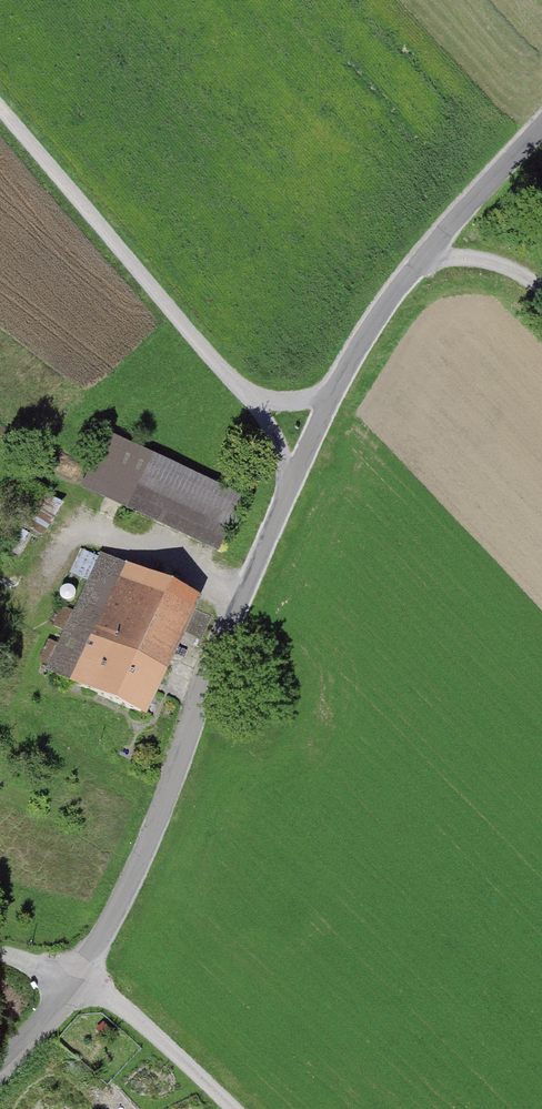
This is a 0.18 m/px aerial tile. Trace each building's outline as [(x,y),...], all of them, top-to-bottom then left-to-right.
[(243,498),(127,444),(101,500),(217,553),(243,498)] [(201,604),(98,556),(43,674),(146,721),(201,604)]
